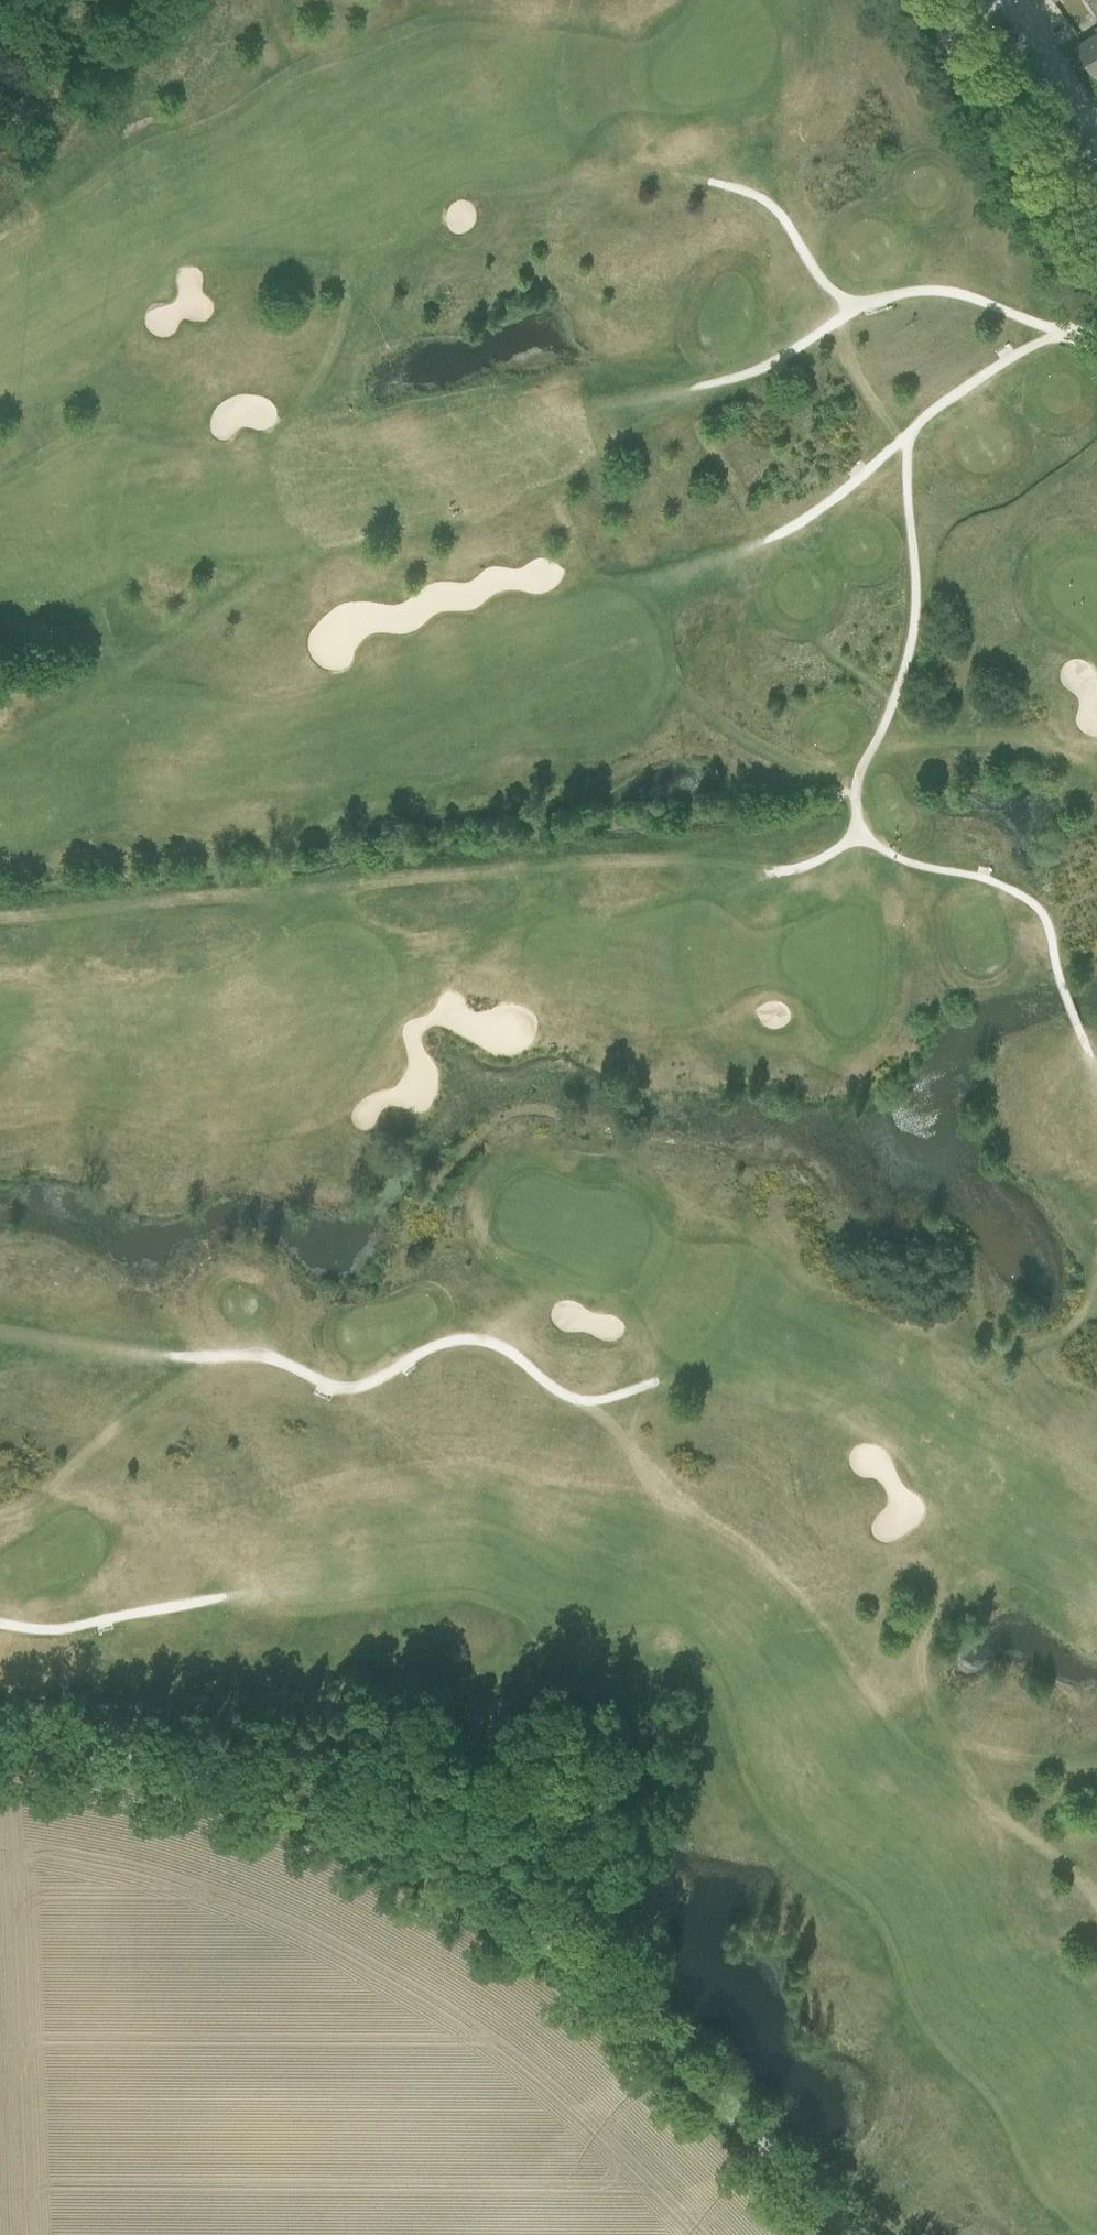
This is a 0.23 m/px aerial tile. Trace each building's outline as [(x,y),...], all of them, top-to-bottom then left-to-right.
[(1088,2),(1096,17),(1096,0),(1087,0),(1088,2)] [(1077,44),(1096,77),(1096,32),(1077,44)]
